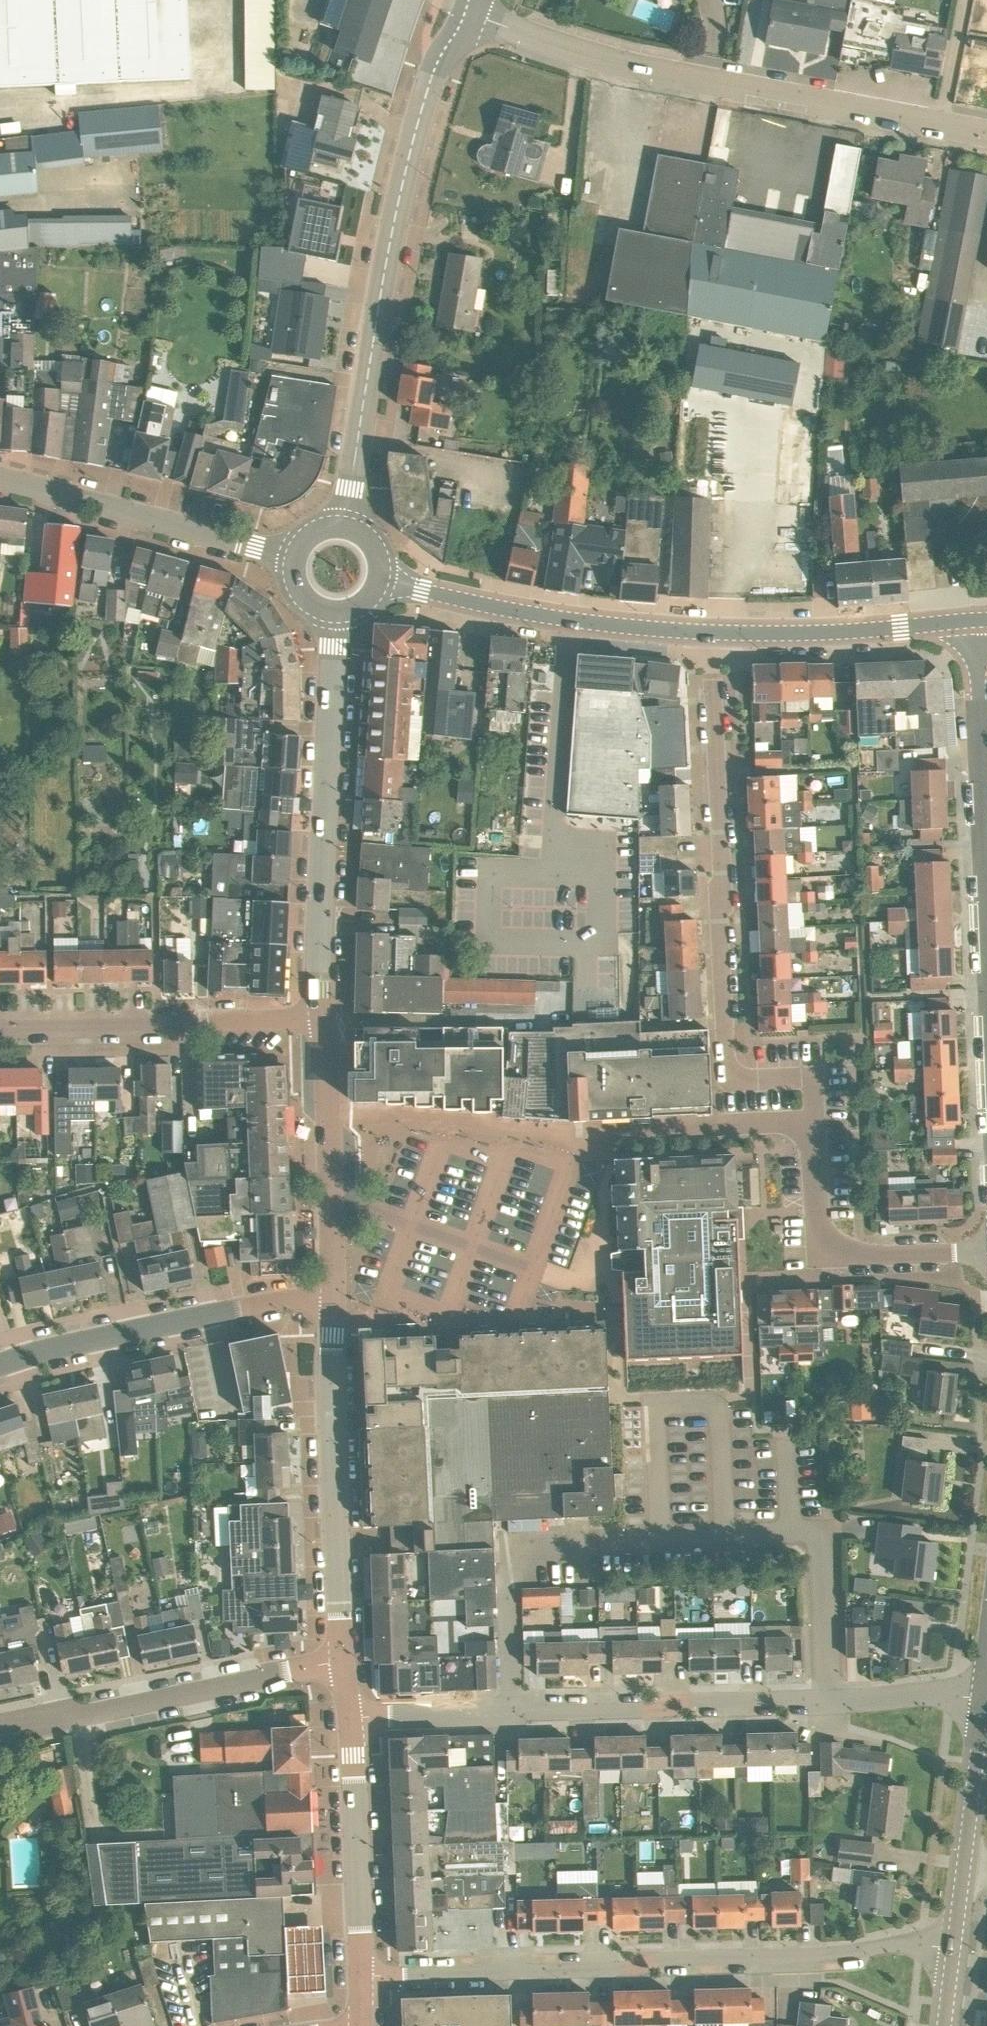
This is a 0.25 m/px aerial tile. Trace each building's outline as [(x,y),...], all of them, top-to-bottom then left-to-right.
[(190,79),(186,0),(0,0),(0,87),(190,79)] [(245,90),(275,90),(273,0),(245,0),(245,90)] [(336,30),(340,32),(334,51),(370,63),(391,0),(347,0),(336,30)] [(851,0),(808,0),(807,6),(777,0),(775,0),(766,44),(823,55),(828,28),(845,32),(851,0)] [(902,21),(904,9),(894,7),(895,0),(851,0),(845,32),(840,57),(866,62),(868,51),(894,57),(892,67),(938,76),(945,40),(929,37),(931,27),(902,21)] [(357,106),(338,101),(322,96),(317,114),(318,115),(314,130),(318,131),(310,161),(325,165),(328,154),(350,160),(355,141),(349,140),(357,106)] [(163,152),(159,105),(78,113),(80,132),(82,145),(83,145),(85,159),(163,152)] [(504,107),(496,134),(492,146),(487,145),(483,147),(479,151),(477,156),(478,161),(481,166),(486,168),(489,169),(492,169),(519,177),(519,176),(527,179),(534,160),(538,160),(542,156),(543,152),(542,148),(538,145),(531,143),(539,118),(504,107)] [(37,171),(32,137),(4,139),(6,155),(0,155),(0,197),(39,193),(37,171)] [(692,241),(707,164),(658,155),(643,233),(619,229),(605,301),(687,316),(692,241)] [(859,166),(857,176),(869,178),(871,168),(873,158),(861,156),(859,166)] [(903,224),(925,228),(934,182),(921,179),(924,162),(910,160),(908,168),(880,162),(872,198),(872,199),(907,206),(903,224)] [(822,226),(732,209),(739,170),(707,164),(692,241),(687,316),(687,317),(825,342),(849,216),(825,212),(822,226)] [(951,172),(939,232),(925,230),(915,278),(842,265),(828,335),(956,356),(986,199),(986,179),(951,172)] [(859,195),(853,194),(853,195),(851,209),(867,212),(869,213),(872,199),(872,198),(869,197),(859,195)] [(346,209),(326,206),(300,202),(292,240),(300,241),(297,253),(336,261),(339,243),(334,242),(341,209),(346,210),(346,209)] [(0,251),(37,249),(80,248),(80,246),(133,244),(132,216),(62,216),(62,219),(28,221),(28,217),(14,217),(14,212),(0,213),(0,251)] [(302,284),(303,273),(287,272),(287,248),(261,248),(259,278),(302,284)] [(37,249),(0,251),(0,280),(0,372),(6,373),(3,400),(0,400),(0,450),(31,451),(34,361),(36,318),(36,294),(37,249)] [(483,260),(471,258),(451,255),(439,325),(473,331),(477,313),(473,312),(483,260)] [(548,271),(547,295),(559,296),(560,271),(548,271)] [(300,295),(302,284),(259,278),(258,291),(280,294),(271,351),(314,357),(320,317),(326,318),(329,299),(300,295)] [(36,294),(36,318),(57,318),(56,294),(36,294)] [(697,346),(695,389),(797,393),(800,351),(697,346)] [(826,351),(824,375),(824,377),(844,378),(846,352),(826,351)] [(74,462),(84,357),(63,356),(62,361),(34,361),(31,451),(31,454),(74,462)] [(84,359),(84,357),(74,462),(103,467),(111,419),(138,424),(144,389),(127,386),(131,366),(84,359)] [(251,371),(262,373),(265,360),(254,358),(251,371)] [(398,404),(414,406),(413,415),(415,419),(415,425),(448,430),(452,407),(432,404),(436,380),(428,378),(431,367),(406,363),(404,375),(403,375),(398,404)] [(224,421),(244,424),(250,373),(232,370),(224,421)] [(273,376),(270,386),(253,453),(251,459),(249,459),(238,501),(259,507),(271,510),(271,509),(276,508),(282,507),(287,505),(294,502),(300,498),(303,496),(311,489),(315,483),(317,480),(319,477),(321,473),(323,469),(324,465),(325,460),(326,456),(337,386),(273,376)] [(176,407),(145,400),(129,473),(161,480),(176,407)] [(249,459),(248,458),(235,455),(240,445),(216,439),(218,434),(220,434),(228,430),(243,431),(244,424),(224,421),(207,425),(203,437),(190,486),(190,488),(238,501),(249,459)] [(175,481),(190,486),(203,437),(186,432),(175,481)] [(958,443),(959,453),(977,451),(976,441),(958,443)] [(425,458),(391,453),(389,453),(387,465),(389,466),(395,516),(394,516),(402,532),(433,517),(425,458)] [(986,520),(986,459),(900,466),(906,542),(933,540),(933,548),(960,545),(958,523),(986,520)] [(557,523),(583,526),(590,467),(559,463),(552,523),(557,523)] [(818,475),(816,501),(829,502),(831,477),(831,476),(818,475)] [(881,497),(879,479),(863,480),(864,498),(881,497)] [(445,564),(448,544),(452,519),(450,518),(457,482),(445,480),(433,517),(402,532),(444,563),(444,564),(445,564)] [(711,501),(693,500),(694,487),(676,487),(675,499),(668,595),(706,598),(708,578),(706,578),(711,501)] [(655,603),(665,497),(649,496),(649,500),(629,498),(626,531),(621,596),(620,600),(655,603)] [(834,553),(860,550),(855,496),(829,498),(834,553)] [(0,507),(0,566),(1,554),(22,556),(28,511),(0,507)] [(541,538),(534,539),(539,516),(520,512),(506,582),(533,588),(540,554),(533,552),(533,550),(542,550),(541,538)] [(79,526),(49,523),(48,523),(42,573),(26,572),(23,601),(29,602),(71,606),(79,526)] [(626,531),(583,526),(557,523),(546,590),(577,595),(583,562),(612,567),(609,595),(621,596),(626,531)] [(933,540),(906,542),(907,559),(883,561),(880,532),(868,533),(871,562),(875,605),(909,602),(908,592),(937,589),(933,548),(933,540)] [(114,541),(101,539),(88,537),(78,600),(95,603),(98,585),(107,587),(114,541)] [(148,586),(156,555),(130,549),(127,564),(126,591),(125,591),(125,622),(126,622),(138,625),(141,614),(140,614),(141,611),(135,610),(136,604),(139,583),(148,586)] [(875,605),(871,562),(861,562),(860,550),(834,553),(838,608),(875,605)] [(174,618),(189,563),(157,554),(156,555),(148,586),(149,586),(142,611),(141,611),(140,614),(141,614),(169,621),(174,618)] [(218,643),(236,578),(201,568),(190,607),(192,607),(184,633),(177,659),(177,661),(196,666),(197,662),(215,667),(215,683),(217,683),(218,651),(218,643)] [(259,640),(290,633),(270,602),(236,578),(218,643),(218,651),(217,683),(242,684),(242,664),(242,648),(259,640)] [(125,622),(125,591),(108,590),(106,620),(125,622)] [(427,661),(430,629),(381,626),(375,631),(374,658),(427,661)] [(29,629),(19,629),(11,629),(10,652),(28,653),(29,629)] [(177,659),(184,633),(161,629),(156,655),(177,659)] [(455,693),(457,632),(430,629),(427,661),(424,696),(422,729),(421,732),(472,740),(476,695),(455,693)] [(217,704),(216,714),(216,718),(237,719),(260,720),(264,671),(264,670),(299,669),(290,633),(259,640),(242,648),(242,664),(242,684),(240,705),(227,704),(227,705),(217,704)] [(491,638),(488,678),(485,709),(497,710),(496,721),(490,720),(489,730),(509,731),(510,722),(520,722),(521,712),(526,712),(526,705),(525,705),(527,672),(524,672),(527,641),(491,638)] [(634,663),(634,660),(579,656),(567,815),(639,820),(639,770),(639,695),(639,663),(634,663)] [(372,691),(424,696),(427,661),(374,658),(372,691)] [(897,750),(946,747),(940,678),(942,676),(926,661),(925,663),(892,664),(897,750)] [(639,663),(639,695),(644,695),(644,697),(658,700),(659,706),(642,706),(639,695),(639,770),(650,769),(675,768),(688,767),(685,707),(679,708),(678,698),(676,698),(679,668),(648,664),(648,665),(639,663)] [(877,752),(897,750),(892,664),(855,666),(859,772),(877,772),(877,752)] [(752,666),(754,722),(781,721),(780,703),(781,703),(781,702),(780,665),(779,665),(779,666),(752,666)] [(808,700),(808,666),(808,665),(780,665),(781,702),(808,701),(808,700)] [(834,709),(833,666),(833,665),(808,666),(808,700),(821,700),(821,709),(834,709)] [(260,720),(300,721),(299,669),(264,670),(264,671),(260,720)] [(138,679),(157,681),(158,673),(141,671),(139,671),(138,679)] [(370,724),(422,729),(424,696),(372,691),(370,724)] [(821,722),(819,708),(808,709),(810,723),(821,722)] [(839,711),(840,735),(855,734),(853,710),(839,711)] [(797,727),(797,712),(782,712),(781,727),(797,727)] [(260,720),(237,719),(216,718),(212,765),(245,768),(245,767),(263,769),(297,771),(299,736),(261,733),(260,720)] [(418,762),(421,732),(422,729),(370,724),(368,759),(418,762)] [(544,735),(526,736),(528,801),(546,801),(544,735)] [(200,743),(177,742),(177,758),(199,759),(200,743)] [(768,743),(755,743),(756,768),(782,767),(781,751),(769,751),(768,743)] [(82,747),(83,763),(106,762),(106,746),(82,747)] [(843,762),(855,761),(854,749),(842,749),(843,762)] [(912,801),(946,799),(944,770),(940,770),(939,758),(917,759),(917,771),(911,771),(912,801)] [(415,804),(418,762),(368,759),(365,800),(415,804)] [(198,764),(176,763),(174,784),(197,785),(198,764)] [(295,797),(297,771),(263,769),(245,767),(245,768),(241,810),(289,814),(291,797),(295,797)] [(660,787),(661,812),(690,810),(689,785),(676,785),(675,768),(650,769),(651,787),(660,787)] [(749,804),(813,801),(813,791),(797,791),(797,775),(748,778),(749,804)] [(460,780),(458,800),(473,801),(474,781),(460,780)] [(861,800),(872,799),(871,790),(860,790),(861,800)] [(921,841),(923,841),(943,840),(942,828),(947,828),(946,799),(912,801),(900,801),(901,830),(920,829),(921,841)] [(362,842),(412,847),(415,804),(365,800),(362,842)] [(751,831),(755,831),(799,829),(799,827),(802,827),(801,812),(814,812),(813,801),(749,804),(751,831)] [(862,816),(873,822),(880,809),(869,803),(862,816)] [(292,832),(288,831),(289,814),(241,810),(221,809),(220,822),(227,822),(227,829),(245,829),(244,840),(257,841),(256,855),(290,859),(292,832)] [(677,856),(676,836),(691,836),(690,810),(661,812),(662,837),(639,837),(639,858),(677,856)] [(798,853),(813,853),(813,842),(799,842),(799,829),(755,831),(756,855),(785,854),(798,853)] [(430,848),(412,847),(362,842),(360,875),(427,880),(430,848)] [(916,892),(949,890),(948,862),(944,862),(943,850),(916,851),(916,863),(915,863),(916,892)] [(813,863),(813,864),(827,863),(827,852),(813,853),(798,853),(799,864),(813,863)] [(290,859),(256,855),(229,854),(227,898),(288,902),(290,859)] [(758,880),(786,879),(786,866),(785,854),(756,855),(758,880)] [(163,878),(182,877),(181,855),(158,856),(159,876),(163,876),(163,878)] [(693,870),(678,871),(677,856),(639,858),(640,874),(664,873),(665,898),(694,896),(693,870)] [(139,880),(139,862),(129,862),(129,880),(139,880)] [(879,867),(864,867),(865,893),(880,892),(880,888),(885,888),(884,876),(879,876),(879,867)] [(427,891),(427,880),(360,875),(358,908),(389,910),(390,889),(427,891)] [(801,903),(816,902),(815,891),(801,892),(801,890),(801,879),(786,879),(758,880),(759,905),(787,904),(801,903)] [(9,895),(9,886),(0,886),(0,895),(9,895)] [(916,892),(916,909),(917,921),(951,919),(949,890),(916,892)] [(15,895),(9,895),(0,895),(0,908),(15,908),(15,895)] [(287,924),(288,902),(227,898),(213,897),(213,899),(212,918),(211,957),(210,965),(209,990),(234,991),(235,989),(250,990),(250,992),(284,993),(287,924)] [(400,908),(399,925),(427,925),(428,909),(423,909),(424,897),(406,897),(406,909),(400,908)] [(200,918),(212,918),(213,899),(190,898),(190,918),(200,918)] [(67,901),(54,901),(55,917),(67,917),(67,901)] [(816,904),(816,902),(801,903),(802,913),(804,912),(816,912),(816,904)] [(666,946),(697,945),(695,920),(683,921),(682,904),(660,906),(660,923),(664,923),(666,946)] [(789,929),(789,916),(787,904),(759,905),(760,930),(789,929)] [(816,904),(816,912),(827,911),(826,904),(816,904)] [(888,908),(889,922),(907,921),(906,909),(906,908),(888,908)] [(907,950),(952,946),(951,919),(917,921),(907,921),(889,922),(889,934),(906,934),(907,950)] [(153,981),(153,950),(140,950),(139,920),(128,920),(128,922),(128,940),(129,950),(129,981),(153,981)] [(22,983),(21,922),(9,923),(9,927),(0,927),(0,983),(22,983)] [(47,982),(47,950),(36,950),(35,934),(30,934),(30,922),(21,922),(22,983),(47,982)] [(117,922),(117,940),(128,940),(128,922),(117,922)] [(870,923),(870,932),(879,932),(879,922),(870,923)] [(803,953),(818,952),(818,941),(807,942),(807,937),(790,938),(789,929),(760,930),(761,955),(790,953),(803,952),(803,953)] [(416,935),(378,934),(358,934),(356,1012),(386,1013),(386,1012),(442,1014),(443,1003),(535,1005),(536,991),(560,992),(560,982),(450,979),(449,959),(445,959),(445,955),(416,954),(416,935)] [(858,936),(845,937),(845,948),(858,948),(858,936)] [(192,992),(192,960),(178,959),(179,949),(177,949),(177,939),(165,939),(166,992),(192,992)] [(667,971),(698,970),(697,945),(666,946),(667,971)] [(912,990),(949,988),(949,976),(953,976),(952,946),(907,950),(908,975),(911,975),(912,990)] [(55,982),(80,982),(80,950),(54,951),(55,982)] [(80,982),(104,981),(104,950),(80,950),(80,982)] [(129,981),(129,950),(104,950),(104,981),(129,981)] [(818,952),(803,953),(803,962),(819,961),(818,952)] [(758,981),(790,979),(792,979),(790,953),(761,955),(763,979),(758,979),(758,981)] [(652,964),(648,961),(641,961),(641,972),(652,972),(652,964)] [(850,976),(858,975),(858,964),(849,964),(850,976)] [(661,996),(699,994),(698,970),(667,971),(668,994),(661,995),(661,996)] [(759,1006),(789,1005),(805,1004),(828,1003),(827,1000),(821,1000),(821,993),(791,994),(790,979),(758,981),(759,1006)] [(670,1020),(681,1020),(701,1018),(699,994),(661,996),(645,997),(646,1009),(662,1008),(662,1013),(669,1013),(670,1020)] [(923,1040),(956,1039),(955,1010),(950,1010),(950,998),(928,999),(929,1010),(922,1011),(923,1040)] [(805,1014),(828,1013),(828,1003),(805,1004),(805,1014)] [(791,1031),(790,1011),(789,1005),(759,1006),(761,1033),(791,1031)] [(570,1122),(588,1121),(588,1120),(616,1119),(613,1027),(641,1028),(640,1021),(587,1024),(572,1024),(573,1027),(554,1028),(554,1032),(510,1032),(506,1069),(503,1069),(503,1100),(502,1100),(502,1112),(503,1112),(502,1117),(524,1119),(524,1118),(540,1120),(540,1121),(542,1121),(542,1120),(553,1120),(553,1122),(554,1122),(554,1121),(570,1121),(570,1122)] [(894,1037),(893,1023),(874,1023),(875,1038),(894,1037)] [(491,1113),(491,1112),(502,1112),(502,1100),(503,1100),(503,1069),(503,1027),(365,1028),(365,1042),(355,1042),(355,1070),(357,1070),(357,1079),(355,1079),(355,1102),(378,1102),(378,1100),(386,1100),(386,1105),(404,1105),(404,1106),(415,1106),(415,1108),(450,1109),(450,1110),(461,1110),(461,1112),(472,1112),(472,1113),(491,1113)] [(641,1033),(641,1028),(613,1027),(616,1119),(630,1118),(630,1119),(652,1118),(652,1117),(695,1115),(695,1116),(712,1115),(710,1082),(710,1049),(709,1049),(708,1029),(641,1033)] [(925,1069),(957,1067),(956,1039),(923,1040),(909,1041),(910,1057),(895,1057),(895,1071),(925,1069)] [(284,1066),(255,1067),(255,1055),(197,1056),(198,1109),(201,1109),(285,1105),(286,1105),(284,1066)] [(171,1096),(170,1084),(170,1064),(143,1065),(143,1080),(135,1081),(136,1096),(140,1096),(141,1117),(136,1117),(136,1133),(156,1133),(156,1096),(171,1096)] [(925,1098),(958,1095),(957,1067),(925,1069),(895,1071),(896,1082),(924,1081),(925,1098)] [(70,1119),(96,1119),(95,1101),(95,1069),(69,1070),(69,1097),(55,1097),(56,1126),(70,1126),(70,1119)] [(122,1112),(122,1089),(121,1069),(95,1069),(95,1101),(110,1101),(110,1112),(122,1112)] [(47,1134),(47,1109),(47,1089),(43,1089),(43,1070),(16,1071),(17,1105),(35,1104),(36,1135),(47,1134)] [(17,1105),(16,1071),(0,1071),(0,1105),(17,1105)] [(928,1137),(935,1137),(955,1136),(955,1124),(959,1124),(958,1095),(925,1098),(926,1126),(928,1126),(928,1137)] [(883,1115),(883,1099),(872,1099),(872,1115),(883,1115)] [(228,1118),(229,1143),(286,1140),(285,1105),(201,1109),(202,1119),(228,1118)] [(136,1142),(136,1133),(136,1117),(125,1118),(125,1142),(136,1142)] [(163,1120),(163,1152),(183,1152),(183,1120),(163,1120)] [(185,1161),(186,1172),(185,1172),(187,1181),(288,1176),(286,1140),(229,1143),(184,1145),(185,1161)] [(933,1164),(956,1164),(956,1148),(933,1148),(933,1164)] [(874,1150),(874,1168),(884,1168),(884,1150),(874,1150)] [(630,1303),(624,1303),(624,1308),(626,1360),(744,1355),(738,1219),(728,1219),(728,1210),(737,1210),(737,1207),(735,1167),(735,1155),(651,1159),(651,1158),(615,1159),(616,1185),(612,1185),(613,1207),(617,1207),(619,1250),(628,1250),(628,1251),(622,1253),(619,1258),(619,1264),(623,1269),(629,1270),(630,1303)] [(96,1183),(96,1164),(76,1165),(77,1184),(96,1183)] [(112,1175),(125,1174),(125,1165),(112,1165),(112,1175)] [(917,1223),(916,1189),(890,1190),(888,1168),(884,1168),(874,1168),(876,1220),(889,1220),(889,1224),(917,1223)] [(197,1227),(195,1217),(185,1172),(147,1179),(156,1220),(155,1220),(158,1234),(169,1286),(194,1281),(188,1249),(185,1249),(181,1230),(197,1227)] [(290,1212),(288,1176),(187,1181),(195,1217),(290,1212)] [(963,1217),(962,1192),(957,1193),(957,1191),(947,1191),(947,1188),(933,1189),(933,1180),(916,1180),(917,1189),(916,1189),(917,1223),(947,1222),(947,1217),(963,1217)] [(80,1216),(75,1197),(56,1202),(61,1221),(80,1216)] [(42,1203),(30,1207),(34,1220),(45,1217),(42,1203)] [(158,1234),(155,1220),(132,1225),(129,1211),(114,1214),(120,1243),(134,1240),(144,1291),(149,1290),(149,1293),(158,1291),(157,1288),(169,1286),(158,1234)] [(241,1261),(294,1258),(292,1212),(290,1212),(195,1217),(197,1227),(198,1227),(202,1247),(222,1245),(222,1240),(239,1240),(241,1261)] [(105,1291),(101,1272),(91,1224),(64,1230),(65,1233),(64,1233),(77,1297),(105,1291)] [(50,1303),(77,1297),(64,1233),(51,1236),(58,1269),(44,1272),(50,1303)] [(210,1269),(226,1265),(222,1246),(206,1250),(210,1269)] [(50,1303),(44,1272),(35,1274),(30,1253),(15,1257),(19,1277),(7,1280),(12,1306),(25,1303),(26,1308),(50,1303)] [(296,1281),(295,1260),(265,1262),(266,1282),(296,1281)] [(881,1310),(880,1291),(852,1291),(851,1285),(834,1285),(834,1289),(794,1291),(797,1361),(799,1361),(810,1361),(827,1361),(826,1347),(839,1347),(838,1310),(881,1310)] [(957,1307),(932,1303),(933,1292),(897,1287),(896,1290),(880,1291),(881,1310),(881,1312),(920,1317),(919,1332),(954,1336),(957,1307)] [(781,1362),(797,1361),(794,1291),(770,1292),(757,1293),(758,1327),(759,1327),(760,1348),(780,1347),(781,1362)] [(590,1516),(614,1515),(609,1404),(605,1329),(459,1336),(459,1340),(435,1341),(437,1374),(439,1425),(367,1428),(371,1527),(392,1526),(393,1553),(429,1551),(434,1551),(458,1550),(494,1547),(493,1521),(496,1521),(589,1516),(590,1516)] [(278,1333),(266,1336),(264,1334),(262,1333),(260,1333),(258,1333),(256,1334),(254,1335),(253,1337),(252,1339),(229,1343),(243,1412),(255,1412),(255,1418),(239,1419),(239,1420),(272,1419),(271,1407),(293,1403),(278,1333)] [(437,1374),(435,1341),(435,1336),(362,1339),(367,1428),(439,1425),(437,1374)] [(882,1354),(884,1354),(910,1357),(912,1343),(881,1339),(882,1354)] [(928,1385),(925,1411),(951,1414),(951,1410),(955,1411),(957,1399),(953,1399),(956,1374),(924,1371),(926,1359),(910,1357),(884,1354),(882,1372),(911,1376),(910,1383),(928,1385)] [(178,1378),(177,1375),(173,1355),(148,1361),(155,1392),(157,1419),(168,1418),(168,1406),(195,1400),(189,1376),(178,1378)] [(146,1419),(157,1419),(155,1392),(148,1361),(124,1366),(131,1398),(150,1394),(151,1400),(145,1401),(146,1419)] [(105,1425),(101,1403),(96,1384),(71,1389),(79,1431),(105,1425)] [(78,1431),(79,1431),(71,1389),(44,1395),(54,1443),(80,1438),(78,1431)] [(851,1400),(852,1419),(871,1419),(870,1400),(851,1400)] [(29,1442),(17,1404),(0,1409),(0,1451),(26,1442),(30,1464),(42,1462),(37,1439),(29,1442)] [(134,1415),(116,1417),(117,1431),(120,1455),(120,1460),(138,1458),(134,1415)] [(168,1431),(168,1418),(157,1419),(157,1432),(168,1431)] [(289,1459),(288,1433),(275,1433),(275,1419),(272,1419),(239,1420),(240,1446),(255,1445),(256,1461),(289,1459)] [(191,1433),(192,1444),(199,1443),(206,1436),(205,1432),(191,1433)] [(929,1439),(909,1436),(904,1436),(902,1449),(909,1450),(908,1460),(906,1459),(901,1499),(940,1504),(942,1486),(937,1485),(939,1467),(944,1467),(944,1466),(925,1464),(929,1439)] [(290,1487),(289,1459),(256,1461),(256,1464),(253,1464),(254,1476),(256,1476),(258,1503),(278,1502),(278,1488),(290,1487)] [(624,1473),(614,1474),(615,1498),(625,1497),(624,1473)] [(109,1510),(109,1512),(125,1509),(123,1481),(107,1483),(108,1495),(109,1510)] [(236,1503),(247,1502),(246,1493),(235,1494),(236,1503)] [(231,1547),(249,1546),(249,1545),(293,1543),(292,1518),(289,1518),(289,1502),(278,1503),(278,1502),(258,1503),(248,1504),(229,1504),(231,1547)] [(1,1534),(17,1528),(12,1511),(0,1515),(0,1532),(1,1534)] [(81,1524),(82,1532),(97,1529),(95,1517),(80,1519),(81,1524)] [(936,1544),(921,1542),(907,1541),(909,1527),(879,1524),(875,1557),(895,1559),(893,1575),(931,1580),(936,1544)] [(24,1540),(34,1556),(50,1547),(40,1530),(24,1540)] [(295,1586),(294,1573),(293,1543),(249,1545),(249,1546),(231,1547),(230,1547),(232,1589),(222,1589),(257,1589),(285,1587),(295,1586)] [(465,1587),(496,1585),(494,1547),(458,1550),(393,1553),(371,1554),(373,1602),(431,1600),(466,1597),(465,1587)] [(115,1579),(126,1577),(122,1556),(121,1556),(111,1559),(115,1579)] [(171,1574),(168,1556),(153,1559),(157,1577),(171,1574)] [(880,1581),(857,1578),(855,1592),(878,1595),(880,1581)] [(493,1607),(497,1607),(496,1585),(465,1587),(466,1597),(431,1600),(373,1602),(375,1637),(386,1637),(391,1631),(417,1631),(419,1628),(494,1625),(493,1607)] [(297,1630),(295,1600),(295,1586),(285,1587),(257,1589),(222,1589),(224,1622),(234,1621),(234,1633),(297,1630)] [(522,1588),(523,1608),(561,1606),(560,1586),(522,1588)] [(200,1654),(193,1619),(204,1617),(197,1587),(186,1589),(187,1595),(177,1597),(179,1607),(162,1611),(166,1629),(173,1660),(200,1654)] [(637,1601),(636,1587),(623,1588),(624,1602),(637,1601)] [(639,1587),(639,1605),(655,1604),(655,1587),(639,1587)] [(597,1605),(597,1589),(580,1589),(580,1606),(597,1605)] [(133,1614),(128,1590),(118,1592),(119,1601),(124,1625),(135,1623),(144,1665),(173,1660),(166,1629),(150,1632),(147,1614),(135,1617),(135,1613),(133,1614)] [(876,1595),(875,1603),(873,1619),(891,1621),(890,1635),(892,1635),(889,1655),(916,1658),(916,1659),(918,1660),(919,1657),(917,1657),(921,1630),(925,1631),(927,1616),(894,1612),(894,1609),(889,1608),(890,1604),(889,1604),(890,1597),(878,1595),(876,1595)] [(113,1628),(124,1625),(119,1601),(107,1603),(109,1613),(92,1617),(91,1615),(82,1617),(87,1638),(86,1638),(92,1668),(120,1662),(113,1628)] [(41,1663),(35,1631),(39,1630),(34,1604),(20,1607),(23,1623),(3,1627),(14,1684),(40,1679),(37,1664),(41,1663)] [(3,1627),(1,1617),(0,1617),(0,1687),(14,1684),(3,1627)] [(677,1660),(676,1628),(675,1628),(675,1619),(662,1619),(662,1639),(638,1640),(639,1673),(664,1672),(664,1660),(677,1660)] [(92,1668),(86,1638),(84,1638),(83,1635),(75,1637),(72,1621),(54,1625),(64,1674),(92,1668)] [(439,1656),(495,1654),(494,1625),(419,1628),(417,1631),(391,1631),(386,1637),(375,1637),(376,1662),(380,1662),(440,1660),(439,1656)] [(791,1638),(801,1638),(800,1625),(751,1626),(752,1659),(765,1658),(765,1670),(792,1669),(791,1638)] [(612,1662),(613,1673),(639,1673),(638,1640),(615,1641),(614,1626),(600,1626),(600,1641),(599,1641),(600,1662),(612,1662)] [(740,1659),(752,1659),(751,1626),(713,1627),(714,1671),(741,1670),(740,1659)] [(689,1671),(714,1671),(713,1627),(676,1628),(677,1660),(689,1660),(689,1671)] [(860,1654),(870,1654),(869,1628),(846,1628),(847,1656),(860,1656),(860,1654)] [(537,1675),(562,1675),(560,1631),(544,1632),(544,1644),(524,1644),(525,1664),(537,1664),(537,1675)] [(600,1662),(599,1641),(562,1642),(562,1631),(560,1631),(562,1675),(588,1674),(588,1662),(600,1662)] [(497,1689),(496,1669),(495,1654),(439,1656),(440,1660),(380,1662),(382,1694),(497,1689)] [(616,1675),(616,1684),(639,1683),(639,1674),(616,1675)] [(749,1765),(774,1765),(773,1733),(747,1734),(747,1745),(734,1746),(735,1766),(735,1772),(735,1778),(749,1778),(749,1765)] [(774,1765),(811,1764),(810,1744),(798,1744),(798,1733),(773,1733),(774,1765)] [(444,1736),(390,1738),(391,1770),(495,1766),(493,1734),(444,1736)] [(685,1770),(697,1769),(697,1735),(670,1736),(670,1747),(659,1748),(660,1778),(672,1777),(672,1768),(685,1768),(685,1770)] [(734,1746),(722,1746),(722,1735),(697,1735),(697,1769),(697,1778),(700,1778),(700,1782),(712,1782),(712,1778),(714,1778),(714,1766),(735,1766),(734,1746)] [(659,1748),(646,1748),(646,1736),(620,1737),(621,1769),(659,1769),(659,1778),(660,1778),(659,1748)] [(599,1770),(621,1769),(620,1737),(594,1738),(595,1749),(582,1749),(583,1779),(583,1790),(584,1790),(584,1817),(600,1817),(599,1770)] [(583,1779),(582,1749),(570,1750),(570,1738),(544,1739),(545,1771),(545,1780),(583,1779)] [(507,1772),(545,1771),(544,1739),(518,1739),(519,1751),(506,1751),(507,1772)] [(882,1784),(883,1778),(884,1773),(887,1773),(889,1755),(869,1753),(869,1747),(854,1745),(853,1751),(841,1749),(841,1743),(822,1744),(823,1771),(824,1775),(843,1775),(844,1770),(878,1774),(876,1784),(872,1783),(870,1804),(864,1803),(862,1831),(867,1831),(866,1835),(901,1838),(902,1817),(900,1815),(901,1807),(903,1806),(904,1786),(882,1784)] [(80,1796),(77,1781),(73,1764),(62,1767),(62,1769),(49,1771),(57,1815),(74,1812),(72,1798),(80,1796)] [(427,1810),(507,1807),(507,1802),(496,1803),(495,1766),(391,1770),(393,1811),(427,1810)] [(313,1831),(310,1770),(275,1771),(214,1773),(173,1776),(177,1838),(218,1836),(311,1832),(313,1831)] [(824,1795),(824,1775),(823,1771),(808,1772),(809,1796),(824,1795)] [(394,1845),(509,1841),(507,1807),(427,1810),(393,1811),(394,1845)] [(718,1812),(718,1829),(735,1829),(735,1812),(718,1812)] [(739,1834),(754,1834),(753,1819),(753,1818),(739,1818),(739,1834)] [(218,1836),(177,1838),(86,1843),(95,1905),(146,1903),(283,1896),(314,1894),(311,1832),(218,1836)] [(722,1848),(735,1848),(735,1837),(722,1837),(722,1848)] [(840,1867),(850,1868),(851,1863),(871,1866),(875,1843),(841,1838),(838,1861),(841,1861),(840,1867)] [(693,1852),(693,1840),(680,1840),(681,1853),(693,1852)] [(394,1845),(396,1878),(482,1875),(504,1874),(516,1873),(516,1872),(516,1859),(515,1843),(515,1841),(509,1842),(509,1841),(394,1845)] [(556,1849),(566,1849),(566,1841),(556,1841),(556,1849)] [(515,1843),(516,1859),(527,1859),(527,1843),(515,1843)] [(791,1858),(792,1880),(811,1879),(810,1857),(791,1858)] [(665,1928),(664,1922),(679,1921),(678,1895),(678,1887),(677,1887),(676,1865),(664,1865),(664,1884),(638,1885),(638,1897),(639,1929),(665,1928)] [(883,1873),(850,1868),(840,1867),(834,1866),(832,1880),(863,1884),(859,1910),(889,1914),(893,1882),(882,1881),(883,1873)] [(396,1878),(397,1911),(459,1908),(492,1908),(506,1907),(504,1874),(482,1875),(396,1878)] [(584,1924),(598,1923),(598,1886),(558,1887),(558,1898),(559,1931),(585,1930),(584,1924)] [(639,1929),(638,1897),(599,1898),(599,1886),(598,1886),(598,1923),(613,1923),(613,1930),(639,1929)] [(801,1925),(800,1905),(800,1891),(772,1892),(772,1893),(759,1893),(760,1919),(773,1919),(772,1926),(801,1925)] [(744,1919),(760,1919),(759,1893),(718,1894),(719,1927),(745,1926),(744,1919)] [(719,1927),(718,1894),(678,1895),(679,1921),(693,1921),(693,1928),(719,1927)] [(285,1933),(283,1896),(146,1903),(151,1941),(214,1938),(216,1974),(209,1975),(213,2024),(214,2024),(214,2023),(289,2009),(288,2000),(285,1933)] [(533,1932),(559,1931),(558,1898),(517,1900),(518,1931),(533,1931),(533,1932)] [(811,1925),(824,1925),(823,1905),(811,1905),(811,1925)] [(494,1947),(493,1927),(492,1908),(459,1908),(397,1911),(399,1951),(494,1947)] [(325,1931),(285,1933),(288,2000),(328,1998),(325,1931)] [(139,1960),(146,1985),(159,1981),(152,1944),(142,1945),(143,1959),(139,1960)] [(57,1987),(65,2011),(81,2006),(73,1982),(57,1987)] [(148,2006),(140,1983),(111,1992),(122,2025),(131,2023),(132,2025),(151,2025),(154,2025),(148,2006)] [(47,2024),(46,2022),(45,2023),(35,1986),(4,1994),(10,2016),(0,2019),(0,2025),(47,2025),(47,2024)] [(764,2019),(764,1999),(751,1999),(751,1988),(723,1989),(724,2023),(724,2025),(773,2025),(773,2020),(764,2020),(764,2019)] [(684,2024),(724,2023),(723,1989),(694,1990),(695,2001),(683,2001),(683,2024),(684,2024)] [(683,2024),(683,2001),(670,2001),(670,1990),(641,1991),(642,2025),(646,2025),(668,2024),(683,2024)] [(642,2025),(641,1991),(613,1992),(614,2003),(601,2003),(602,2025),(625,2025),(642,2025)] [(122,2025),(111,1992),(83,2002),(91,2025),(122,2025)] [(589,2003),(589,1992),(561,1993),(562,2025),(602,2025),(601,2003),(589,2003)] [(561,1993),(533,1994),(533,2005),(520,2005),(521,2025),(562,2025),(561,1993)] [(512,2014),(511,1994),(472,1995),(401,1998),(402,2025),(512,2025),(512,2014)] [(846,2018),(829,2016),(831,2005),(800,2001),(797,2025),(778,2024),(778,2025),(845,2025),(846,2018)]
